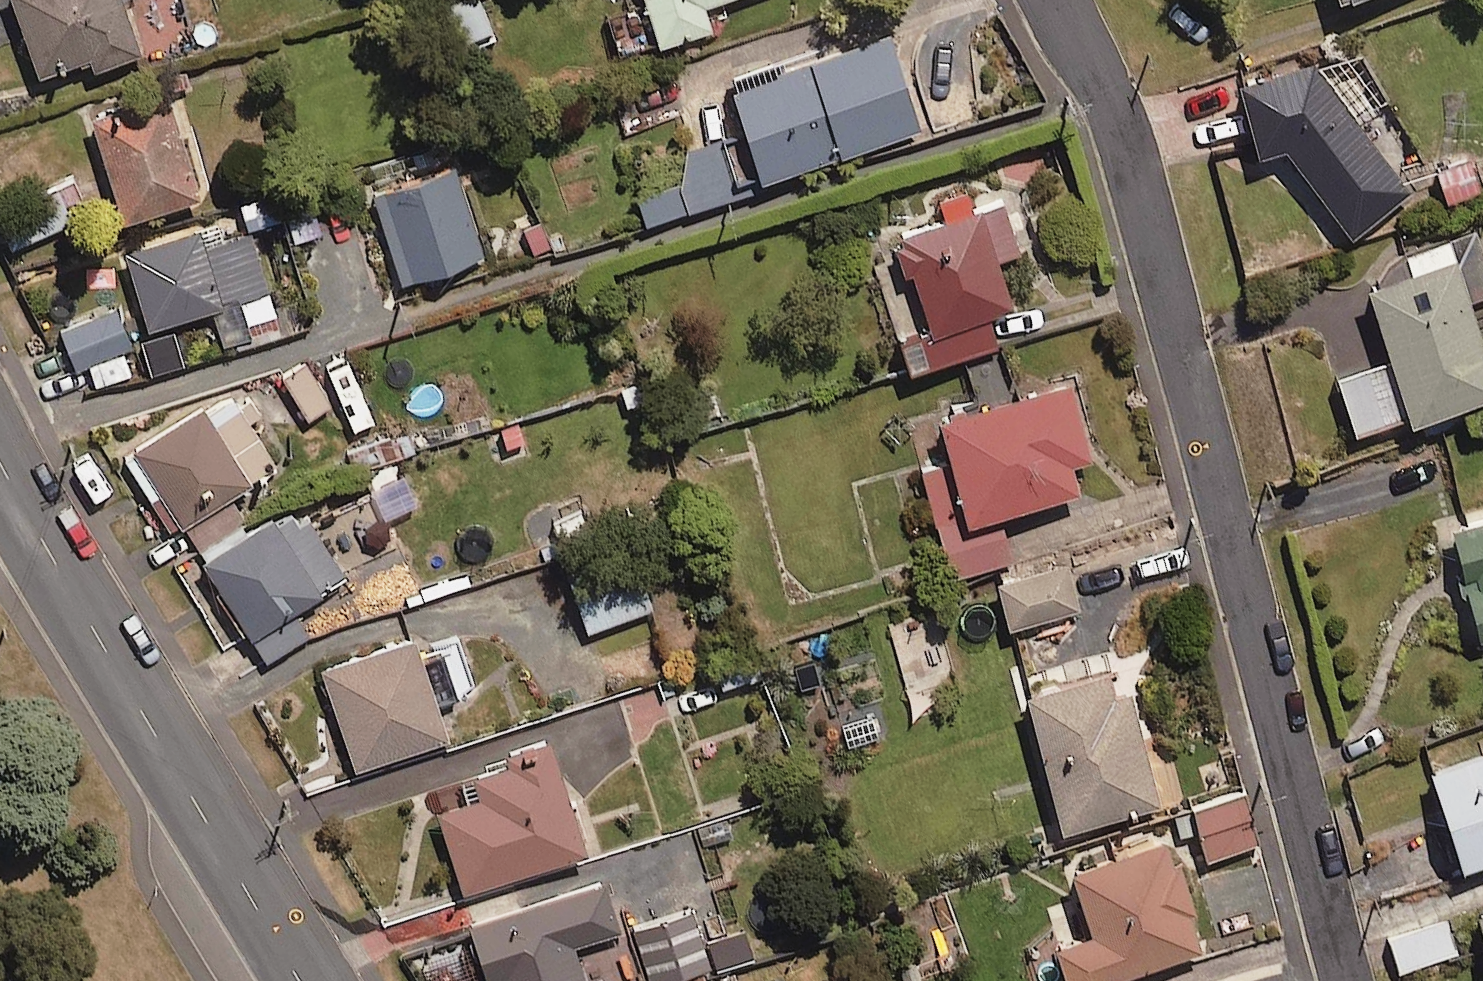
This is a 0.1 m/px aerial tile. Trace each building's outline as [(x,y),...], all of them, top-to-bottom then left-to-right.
[(43,77),(90,61),(95,75),(145,58),(125,0),(17,0),(43,77)] [(480,0),(471,0),(449,7),(460,46),(492,36),(480,0)] [(654,49),(715,32),(709,9),(743,0),(640,0),(654,49)] [(888,37),(730,90),(763,187),(920,134),(888,37)] [(1412,200),(1320,70),(1242,91),(1260,161),(1287,153),(1354,243),(1412,200)] [(202,200),(169,94),(87,119),(119,226),(202,200)] [(740,199),(723,144),(688,152),(685,187),(638,201),(647,228),(740,199)] [(1482,192),(1472,163),(1438,174),(1448,203),(1482,192)] [(482,259),(453,171),(374,197),(403,285),(482,259)] [(308,190),(280,199),(294,242),(322,233),(308,190)] [(72,226),(59,194),(4,216),(16,249),(72,226)] [(1021,259),(1003,206),(902,240),(905,248),(897,251),(908,281),(915,278),(934,335),(900,347),(910,378),(998,348),(988,319),(1014,310),(999,266),(1021,259)] [(232,237),(226,217),(126,246),(148,322),(237,296),(244,321),(275,312),(252,231),(232,237)] [(1477,234),(1407,258),(1415,279),(1373,293),(1398,366),(1345,385),(1364,442),(1482,401),(1482,325),(1476,303),(1482,301),(1482,252),(1477,234)] [(87,368),(95,389),(133,375),(125,354),(131,352),(116,311),(62,332),(77,372),(87,368)] [(330,403),(306,362),(282,375),(306,417),(330,403)] [(1095,460),(1074,384),(942,420),(954,466),(925,474),(954,579),(1014,562),(1001,514),(1081,492),(1074,466),(1095,460)] [(126,454),(169,528),(276,462),(238,397),(212,412),(204,399),(133,441),(137,447),(126,454)] [(398,478),(368,493),(381,520),(412,505),(398,478)] [(344,581),(307,521),(299,526),(294,518),(276,528),(271,520),(203,562),(266,664),(306,640),(290,614),(344,581)] [(1456,529),(1482,632),(1482,522),(1456,529)] [(1071,561),(996,580),(1009,633),(1084,614),(1071,561)] [(654,613),(638,566),(574,588),(591,635),(654,613)] [(450,744),(414,641),(321,673),(357,776),(450,744)] [(1115,695),(1110,675),(1032,694),(1066,831),(1162,807),(1134,691),(1115,695)] [(590,855),(556,752),(464,782),(471,804),(441,814),(467,894),(590,855)] [(1436,775),(1467,871),(1482,865),(1482,759),(1436,775)] [(1244,789),(1192,805),(1210,863),(1261,848),(1244,789)] [(1172,846),(1072,877),(1093,942),(1059,952),(1068,980),(1124,980),(1206,956),(1172,846)] [(603,880),(467,925),(486,980),(585,980),(574,947),(620,932),(603,880)] [(650,980),(676,980),(710,970),(690,908),(633,926),(650,980)] [(1449,919),(1387,942),(1400,977),(1462,955),(1449,919)] [(707,943),(716,974),(757,961),(747,930),(707,943)]
